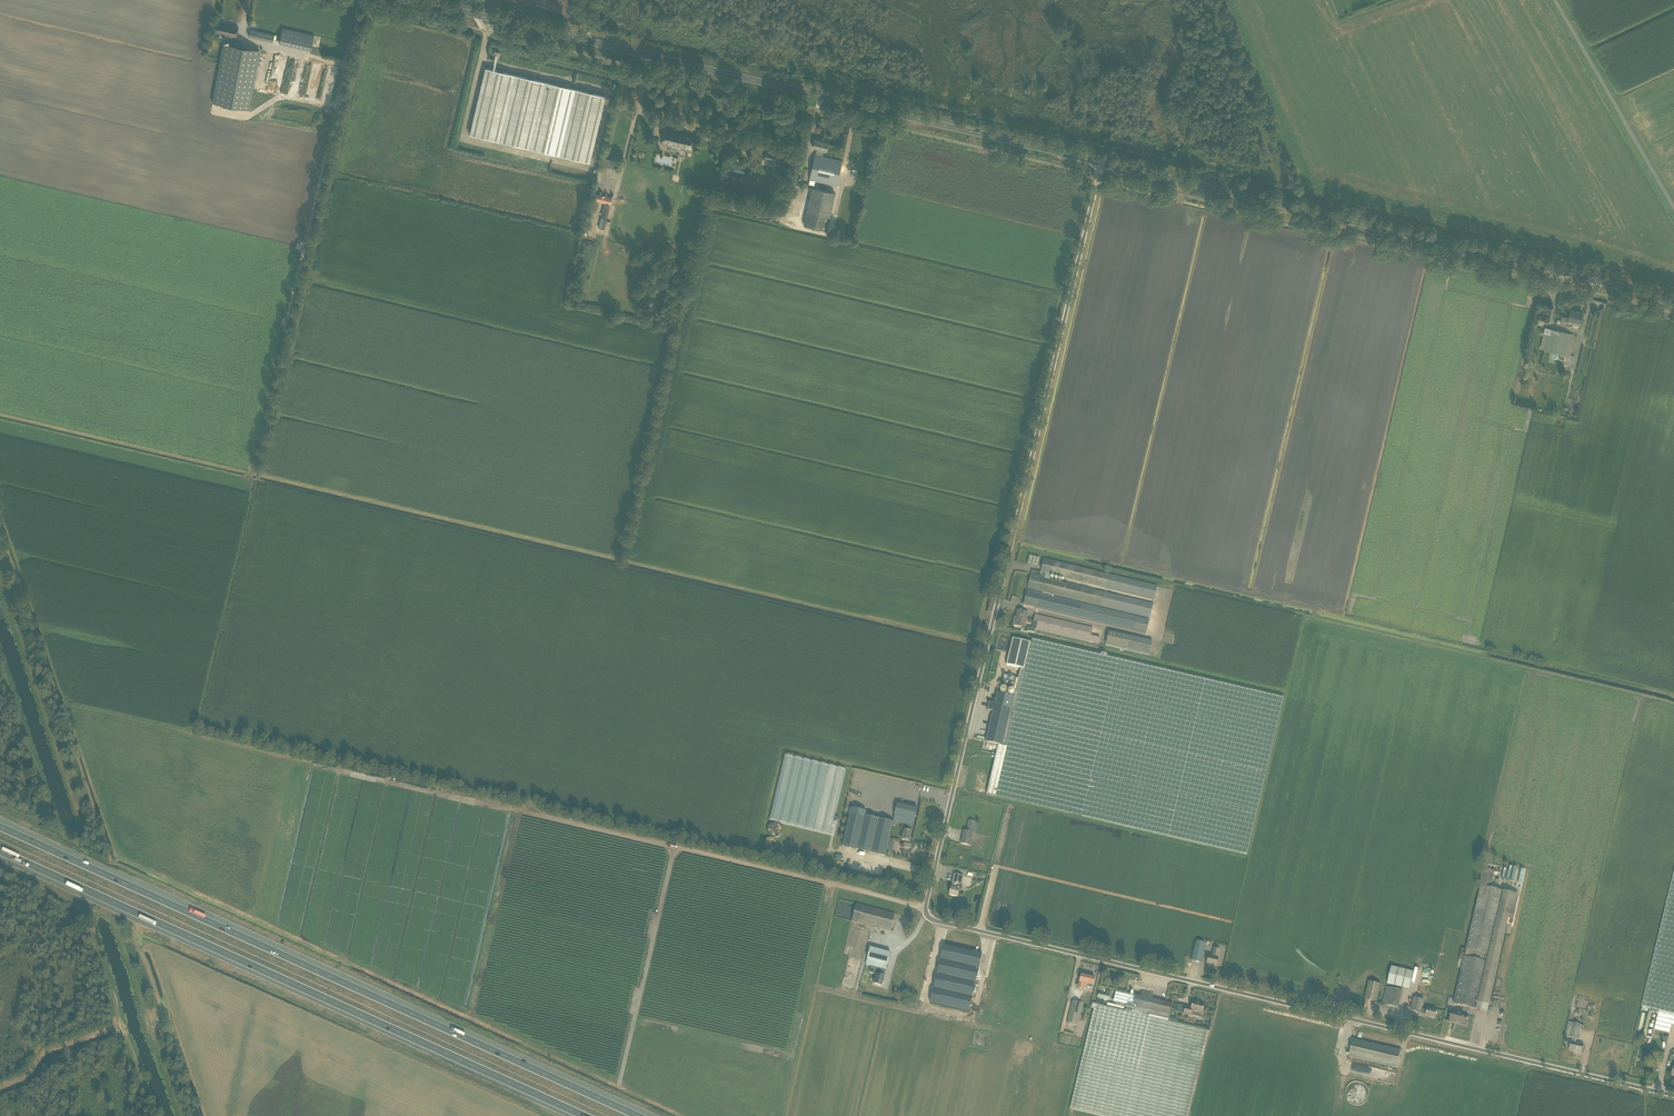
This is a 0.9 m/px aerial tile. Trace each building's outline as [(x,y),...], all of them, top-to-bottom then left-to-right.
[(225,33),(225,35),(236,37),(238,27),(227,25),(227,26),(217,24),(216,31),(225,33)] [(311,50),(314,34),(282,28),(279,43),(311,50)] [(249,36),(272,42),(274,35),(250,30),(249,36)] [(220,60),(212,103),(249,110),(260,51),(245,48),(241,47),(242,43),(235,41),(230,40),(230,45),(224,44),(223,44),(220,58),(220,60)] [(470,135),(590,163),(606,96),(486,68),(470,135)] [(298,120),(300,113),(271,108),(269,115),(298,120)] [(665,130),(661,145),(670,147),(670,144),(677,146),(681,147),(681,149),(685,150),(686,148),(691,149),(692,143),(694,137),(665,130)] [(810,179),(809,184),(814,185),(815,180),(837,185),(842,161),(821,156),(823,149),(826,150),(828,142),(828,141),(823,140),(823,141),(814,139),(813,147),(817,148),(817,151),(816,151),(815,155),(815,154),(810,179)] [(766,152),(765,159),(774,161),(776,162),(775,164),(778,165),(781,155),(766,152)] [(603,166),(617,169),(619,161),(605,158),(603,166)] [(766,187),(780,190),(782,182),(768,178),(766,187)] [(804,225),(826,230),(835,193),(817,189),(817,186),(815,186),(814,188),(813,188),(804,225)] [(598,228),(604,229),(612,197),(593,193),(592,200),(604,203),(598,228)] [(1558,319),(1557,323),(1560,324),(1566,326),(1566,324),(1568,324),(1573,325),(1573,324),(1574,321),(1581,322),(1582,322),(1583,318),(1582,318),(1583,313),(1571,310),(1569,318),(1562,316),(1561,320),(1558,319)] [(1544,349),(1566,354),(1571,334),(1549,329),(1544,349)] [(1029,555),(1027,564),(1037,567),(1040,558),(1029,555)] [(1154,601),(1157,587),(1044,560),(1041,573),(1032,571),(1024,606),(1036,608),(1036,610),(1146,636),(1149,620),(1043,595),(1043,593),(1150,619),(1153,604),(1050,579),(1050,576),(1154,601)] [(1012,626),(1024,629),(1028,613),(1017,611),(1016,618),(1014,617),(1012,626)] [(1035,615),(1032,629),(1075,638),(1093,643),(1094,637),(1091,637),(1093,628),(1074,624),(1035,615)] [(1127,651),(1149,657),(1152,641),(1109,631),(1106,646),(1127,651)] [(1013,639),(1006,666),(1020,669),(1018,679),(1004,676),(1002,685),(1014,688),(1014,690),(1015,691),(1014,698),(997,694),(995,704),(989,702),(987,710),(993,712),(986,743),(998,746),(987,794),(995,796),(1001,798),(1232,852),(1247,855),(1283,699),(1037,641),(1032,640),(1025,670),(1024,670),(1030,643),(1013,639)] [(834,822),(845,768),(784,756),(770,822),(835,835),(838,822),(834,822)] [(855,775),(865,778),(866,772),(856,769),(855,775)] [(843,847),(885,856),(892,826),(895,826),(896,824),(897,822),(906,825),(905,831),(904,831),(902,841),(905,841),(904,846),(911,848),(912,844),(912,843),(909,842),(913,826),(914,821),(917,810),(897,805),(894,816),(895,816),(893,822),(893,821),(893,823),(865,817),(866,812),(851,809),(843,847)] [(966,831),(973,833),(974,829),(974,826),(975,823),(969,821),(967,828),(966,831)] [(769,823),(769,835),(780,835),(781,824),(769,823)] [(961,844),(970,846),(973,833),(966,831),(964,831),(961,844)] [(1455,999),(1454,1005),(1476,1010),(1479,999),(1484,976),(1503,892),(1491,889),(1495,872),(1483,869),(1479,886),(1481,887),(1466,950),(1462,949),(1459,961),(1464,962),(1462,969),(1462,971),(1455,999)] [(951,889),(949,895),(957,897),(959,892),(959,891),(956,890),(957,884),(960,885),(961,885),(963,877),(954,874),(952,883),(953,883),(951,889)] [(1642,1008),(1659,1012),(1655,1030),(1670,1033),(1672,1025),(1673,1025),(1673,875),(1642,1008)] [(852,922),(891,932),(895,915),(856,905),(852,922)] [(1194,952),(1192,961),(1200,963),(1205,943),(1196,941),(1194,952)] [(930,1004),(968,1013),(982,955),(944,946),(930,1004)] [(874,984),(882,987),(884,977),(887,965),(888,965),(891,954),(870,949),(869,954),(867,959),(868,959),(866,965),(879,969),(878,975),(877,975),(874,984)] [(1207,964),(1216,967),(1218,959),(1219,950),(1214,949),(1212,958),(1208,957),(1207,964)] [(1387,985),(1409,990),(1414,973),(1391,967),(1387,985)] [(1080,983),(1078,988),(1082,989),(1083,986),(1084,984),(1088,985),(1087,987),(1092,988),(1093,984),(1095,979),(1081,976),(1080,981),(1079,983),(1080,983)] [(1365,1000),(1376,1003),(1381,985),(1369,982),(1365,1000)] [(1400,1008),(1403,990),(1386,987),(1383,1005),(1400,1008)] [(1070,1109),(1102,1115),(1187,1115),(1207,1031),(1168,1022),(1172,1004),(1152,1000),(1154,995),(1142,992),(1141,997),(1116,991),(1113,1002),(1126,1005),(1125,1011),(1095,1004),(1070,1109)] [(1426,1016),(1435,1019),(1437,1011),(1428,1009),(1427,1010),(1422,1009),(1424,1001),(1414,998),(1411,1011),(1421,1014),(1421,1013),(1426,1014),(1426,1016)] [(1067,1024),(1076,1026),(1082,1004),(1072,1001),(1067,1024)] [(1185,1008),(1183,1015),(1191,1016),(1192,1012),(1202,1014),(1202,1015),(1205,1005),(1193,1002),(1191,1009),(1185,1008)] [(1452,1012),(1450,1022),(1454,1023),(1454,1022),(1466,1025),(1469,1016),(1452,1012)] [(1642,1036),(1647,1038),(1652,1015),(1653,1014),(1648,1013),(1642,1036)] [(1652,1015),(1647,1038),(1652,1039),(1657,1016),(1652,1015)] [(1571,1042),(1569,1050),(1582,1053),(1583,1048),(1584,1045),(1576,1044),(1577,1039),(1579,1029),(1583,1030),(1584,1026),(1573,1023),(1570,1038),(1572,1038),(1571,1042)] [(1353,1040),(1349,1057),(1397,1069),(1401,1051),(1353,1040)]
